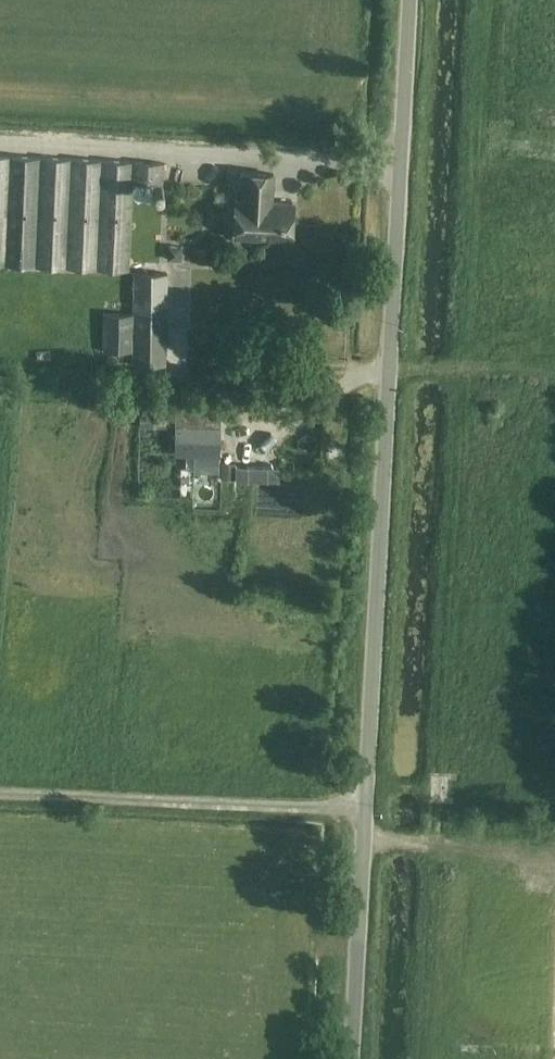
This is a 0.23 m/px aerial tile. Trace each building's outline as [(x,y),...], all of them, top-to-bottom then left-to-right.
[(0,155),(0,265),(128,271),(132,181),(162,182),(163,163),(0,155)] [(234,237),(292,241),(295,203),(273,202),(275,174),(245,172),(243,200),(236,199),(234,237)] [(168,274),(134,273),(132,365),(167,366),(168,274)] [(132,351),(132,313),(104,313),(103,351),(132,351)] [(174,455),(219,455),(219,427),(175,427),(174,455)]
